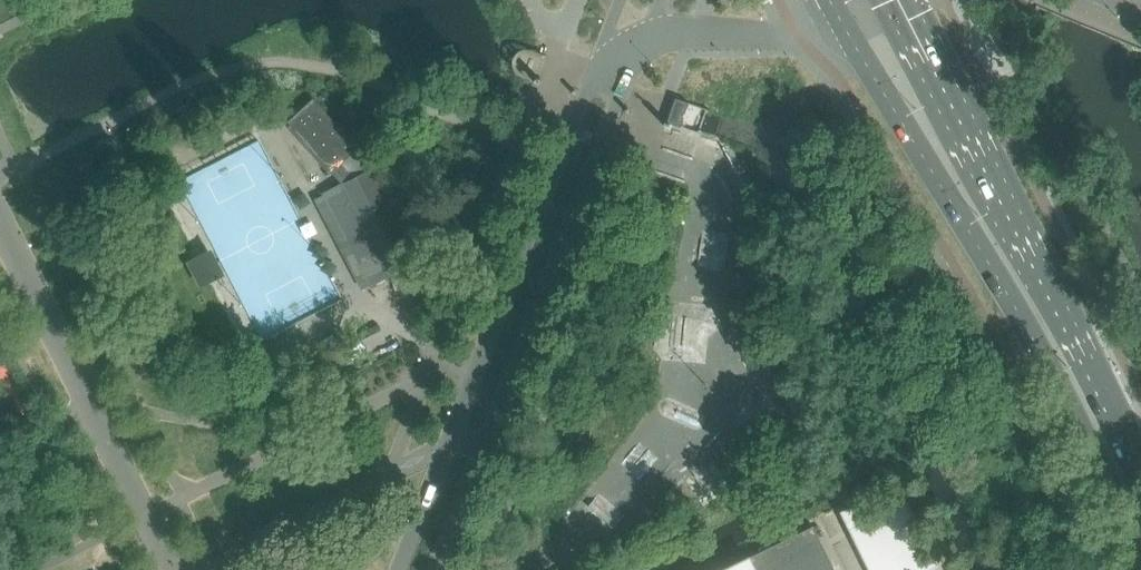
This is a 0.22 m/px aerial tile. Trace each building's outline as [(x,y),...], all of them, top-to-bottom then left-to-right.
[(688,103),(679,100),(675,98),(667,123),(664,122),(662,125),(668,127),(669,124),(680,127),(688,103)] [(394,199),(377,167),(370,170),(364,158),(357,151),(359,149),(313,99),(284,125),(329,175),(332,173),(342,184),(322,194),(370,286),(389,276),(402,269),(404,272),(408,270),(406,267),(417,261),(410,247),(415,244),(412,229),(408,220),(410,219),(408,215),(398,196),(394,199)] [(216,277),(205,256),(189,264),(199,285),(216,277)] [(841,511),(871,569),(922,569),(934,564),(937,563),(897,485),(841,511)] [(813,526),(722,569),(834,569),(813,526)]
